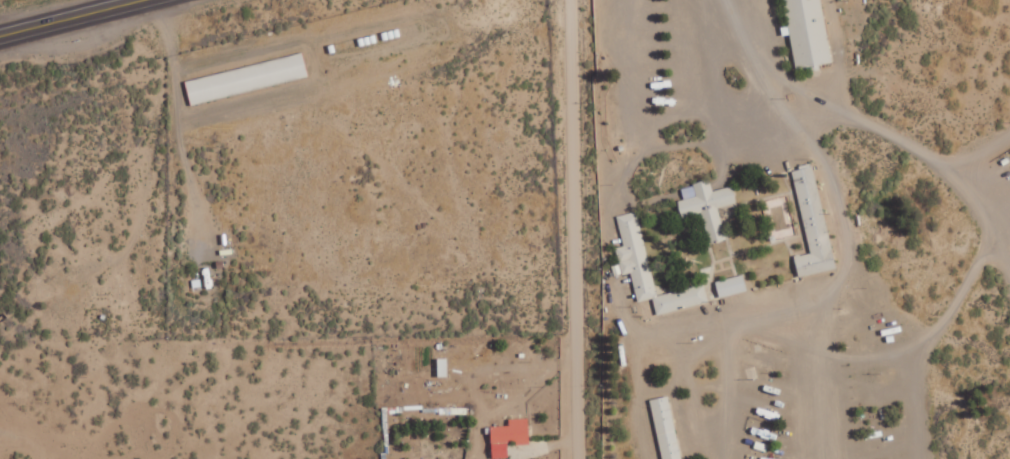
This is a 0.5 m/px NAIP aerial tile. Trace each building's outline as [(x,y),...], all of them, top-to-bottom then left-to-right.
[(801,73),(787,0),(825,0),(838,66),(801,73)] [(185,78),(190,102),(308,80),(304,56),(185,78)] [(793,170),(810,253),(795,256),(799,277),(836,269),(814,166),(793,170)] [(726,240),(719,207),(737,203),(733,186),(712,191),(710,181),(681,187),(684,199),(679,201),(682,217),(703,212),(709,244),(726,240)] [(657,314),(708,304),(705,285),(656,295),(639,211),(617,216),(623,246),(616,248),(622,274),(632,273),(638,302),(653,299),(657,314)] [(720,298),(748,291),(743,274),(716,282),(720,298)] [(449,377),(448,358),(438,359),(439,377),(449,377)] [(670,396),(651,399),(662,458),(681,458),(670,396)] [(492,427),(493,458),(509,458),(508,444),(530,443),(529,418),(509,419),(510,426),(492,427)]
